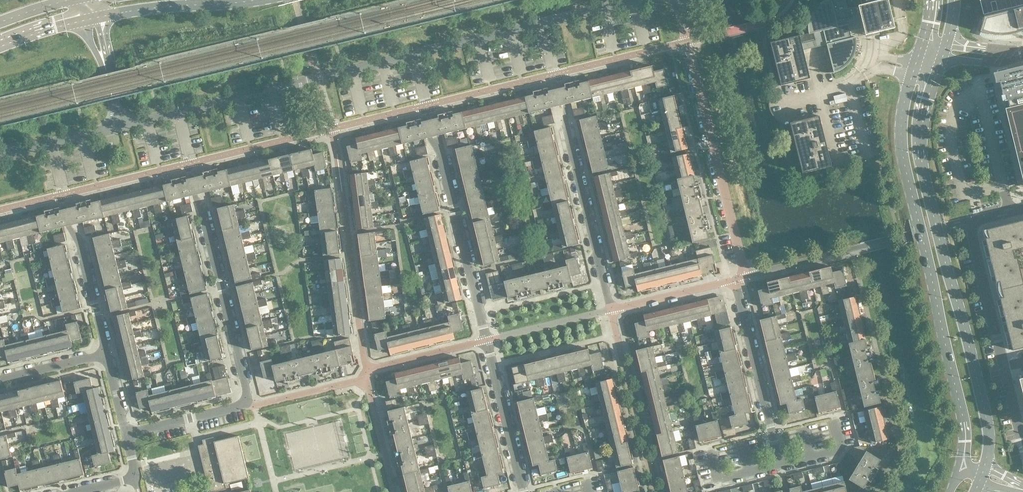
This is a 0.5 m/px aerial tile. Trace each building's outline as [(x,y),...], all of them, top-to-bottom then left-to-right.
[(879,32),(894,28),(892,20),(891,17),(887,0),(889,0),(860,0),(861,5),(847,9),(845,0),(826,0),(823,1),(817,6),(812,12),(809,19),(808,27),(809,33),(800,35),(770,42),(781,86),(810,79),(803,50),(827,44),(834,73),(836,72),(844,68),(850,62),(854,54),(856,46),(855,37),(851,38),(850,31),(863,28),(865,35),(879,32)] [(983,15),(983,14),(1022,5),(1022,0),(979,0),(983,15)] [(983,14),(984,17),(980,31),(985,33),(991,35),(996,35),(1001,35),(1007,35),(1012,34),(1017,33),(1022,31),(1022,5),(983,14)] [(645,64),(640,65),(647,94),(650,93),(648,84),(655,82),(656,82),(653,71),(652,66),(646,67),(645,64)] [(647,94),(640,65),(636,66),(636,69),(630,71),(635,87),(641,86),(644,94),(647,94)] [(1008,69),(997,72),(998,76),(1002,95),(1005,94),(1007,100),(1007,101),(1022,97),(1022,66),(1008,69)] [(624,69),(619,70),(626,99),(629,98),(627,89),(635,87),(630,71),(625,72),(624,69)] [(664,69),(653,71),(656,82),(655,82),(656,88),(668,85),(664,69)] [(626,99),(619,70),(615,72),(615,75),(610,76),(613,93),(620,91),(623,100),(626,99)] [(603,74),(598,76),(605,104),(608,103),(606,94),(613,93),(610,76),(604,77),(603,74)] [(605,104),(598,76),(594,77),(594,80),(588,81),(592,98),(599,96),(601,105),(605,104)] [(570,82),(570,83),(566,83),(567,86),(561,88),(547,91),(546,89),(542,89),(542,88),(535,90),(535,91),(531,92),(531,95),(525,97),(529,113),(565,104),(592,98),(588,81),(582,82),(582,80),(577,81),(577,80),(570,82)] [(518,95),(514,96),(520,124),(524,124),(522,115),(529,113),(525,97),(519,98),(518,95)] [(650,109),(651,112),(677,107),(676,104),(678,103),(676,95),(657,99),(659,107),(650,109)] [(520,124),(514,96),(509,97),(510,100),(504,102),(508,118),(515,117),(517,125),(520,124)] [(1007,101),(1004,100),(1004,114),(1005,117),(1005,118),(1006,120),(1006,121),(1007,124),(1007,125),(1008,127),(1008,129),(1008,130),(1009,132),(1010,134),(1010,136),(1011,139),(1012,140),(1012,142),(1013,145),(1014,147),(1014,149),(1015,150),(1015,151),(1016,153),(1017,153),(1022,179),(1022,97),(1007,101)] [(497,100),(493,101),(500,130),(503,129),(501,120),(508,118),(504,102),(498,103),(497,100)] [(500,130),(493,101),(488,102),(489,105),(483,107),(487,123),(494,122),(496,130),(500,130)] [(476,105),(472,106),(478,135),(482,134),(480,125),(487,123),(483,107),(477,108),(476,105)] [(478,135),(472,106),(467,108),(468,111),(462,112),(466,129),(473,127),(475,136),(478,135)] [(583,107),(572,110),(574,118),(585,116),(583,107)] [(677,110),(677,107),(651,112),(652,116),(661,114),(663,121),(681,117),(679,109),(677,110)] [(443,113),(439,114),(440,117),(432,119),(420,122),(419,119),(415,120),(415,119),(408,121),(408,122),(404,123),(405,126),(398,128),(402,144),(424,139),(436,135),(466,129),(462,112),(456,113),(455,111),(450,112),(450,111),(443,113)] [(554,123),(552,115),(542,117),(544,125),(554,123)] [(596,116),(586,118),(577,120),(579,128),(581,128),(582,131),(607,125),(606,122),(598,124),(596,116)] [(683,124),(681,117),(663,121),(664,128),(656,130),(657,133),(682,127),(681,125),(683,124)] [(832,149),(829,150),(825,137),(829,136),(824,117),(795,124),(807,175),(836,168),(832,149)] [(608,128),(607,125),(582,131),(583,134),(581,134),(583,142),(601,137),(599,130),(608,128)] [(392,126),(387,127),(394,155),(397,155),(395,146),(402,144),(398,128),(392,129),(392,126)] [(394,155),(387,127),(382,128),(383,131),(377,133),(381,149),(388,147),(390,156),(394,155)] [(554,135),(552,127),(534,131),(536,139),(527,141),(528,144),(553,138),(552,135),(554,135)] [(682,130),(682,127),(657,133),(657,137),(666,135),(668,142),(686,137),(684,130),(682,130)] [(371,131),(366,132),(373,160),(376,160),(374,151),(381,149),(377,133),(372,134),(371,131)] [(373,160),(366,132),(361,134),(362,137),(356,138),(357,144),(360,154),(361,154),(367,153),(369,161),(373,160)] [(456,137),(446,140),(448,148),(458,145),(456,137)] [(603,144),(601,137),(583,142),(585,149),(586,149),(587,152),(612,146),(612,142),(603,144)] [(620,144),(618,137),(611,139),(612,142),(612,146),(620,144)] [(688,145),(686,137),(668,142),(670,149),(663,151),(664,154),(687,149),(686,145),(688,145)] [(554,141),(553,138),(528,144),(529,147),(537,145),(539,153),(557,148),(555,141),(554,141)] [(360,154),(357,144),(347,146),(351,163),(362,160),(361,154),(360,154)] [(473,152),(471,145),(453,149),(455,157),(457,157),(458,160),(483,154),(482,150),(473,152)] [(428,154),(426,146),(415,148),(417,156),(428,154)] [(613,149),(612,146),(587,152),(588,155),(586,155),(588,163),(606,158),(604,151),(613,149)] [(304,147),(300,149),(307,177),(310,176),(308,167),(314,166),(315,165),(313,155),(311,149),(305,150),(304,147)] [(559,156),(557,148),(539,153),(541,160),(532,162),(533,165),(558,159),(557,156),(559,156)] [(307,177),(300,149),(295,150),(296,153),(290,154),(294,171),(301,169),(303,178),(307,177)] [(323,152),(313,155),(315,165),(314,166),(316,171),(327,169),(323,152)] [(284,153),(279,154),(286,182),(289,181),(287,172),(294,171),(290,154),(284,156),(284,153)] [(689,157),(688,153),(665,159),(666,163),(673,161),(674,169),(693,164),(691,157),(689,157)] [(286,182),(279,154),(274,155),(275,158),(269,159),(273,176),(280,174),(282,183),(286,182)] [(484,157),(483,154),(458,160),(459,163),(457,163),(459,171),(477,166),(475,159),(484,157)] [(430,165),(428,157),(410,161),(412,169),(403,171),(404,174),(429,168),(428,165),(430,165)] [(263,158),(258,159),(265,187),(268,186),(266,178),(273,176),(269,159),(263,161),(263,158)] [(608,166),(606,158),(588,163),(590,170),(592,170),(593,174),(618,167),(617,163),(608,166)] [(265,187),(258,159),(253,160),(254,163),(248,164),(252,181),(259,179),(261,188),(265,187)] [(559,162),(558,159),(533,165),(534,169),(543,167),(544,174),(562,169),(561,162),(559,162)] [(242,163),(237,164),(244,192),(247,191),(245,183),(252,181),(248,164),(242,166),(242,163)] [(244,192),(237,164),(232,165),(233,168),(227,170),(231,186),(238,184),(240,193),(244,192)] [(694,172),(693,164),(674,169),(676,176),(669,178),(670,181),(677,180),(694,176),(693,172),(694,172)] [(479,173),(477,166),(459,171),(460,178),(462,178),(463,181),(488,175),(487,171),(479,173)] [(208,170),(209,171),(205,172),(205,175),(191,179),(185,180),(184,177),(181,178),(181,177),(174,178),(174,180),(169,181),(170,184),(164,185),(168,202),(189,196),(194,195),(231,186),(227,170),(221,171),(220,168),(216,169),(215,168),(208,170)] [(430,171),(429,168),(404,174),(405,178),(414,176),(415,183),(433,178),(431,171),(430,171)] [(564,177),(562,169),(544,174),(546,181),(537,183),(538,186),(563,180),(563,177),(564,177)] [(618,175),(617,171),(593,177),(594,180),(592,181),(594,188),(612,184),(611,177),(618,175)] [(368,180),(367,172),(348,175),(349,183),(351,183),(351,186),(375,183),(375,179),(368,180)] [(489,178),(488,175),(463,181),(464,184),(462,184),(464,192),(482,187),(480,180),(489,178)] [(712,227),(711,220),(708,220),(706,213),(703,214),(700,200),(703,199),(701,192),(704,191),(702,184),(699,185),(698,182),(695,183),(694,176),(677,180),(693,243),(709,239),(707,231),(710,231),(710,228),(712,227)] [(435,186),(433,178),(415,183),(417,190),(408,192),(409,195),(434,189),(434,186),(435,186)] [(564,183),(563,180),(538,186),(539,190),(548,187),(550,195),(568,190),(566,183),(564,183)] [(376,186),(375,183),(351,186),(352,189),(350,189),(351,197),(370,194),(369,187),(376,186)] [(157,184),(152,185),(159,213),(163,212),(161,203),(168,202),(164,185),(158,187),(157,184)] [(614,191),(612,184),(594,188),(596,196),(598,195),(598,199),(622,193),(621,189),(614,191)] [(159,213),(152,185),(148,186),(148,189),(142,190),(147,207),(154,205),(156,214),(159,213)] [(484,194),(482,187),(464,192),(466,199),(467,199),(468,202),(493,196),(492,192),(484,194)] [(332,192),(331,188),(306,191),(306,195),(315,194),(316,201),(335,199),(334,191),(332,192)] [(136,189),(131,190),(138,218),(142,217),(140,209),(147,207),(142,190),(137,192),(136,189)] [(435,192),(434,189),(409,195),(410,199),(419,197),(420,204),(439,199),(437,192),(435,192)] [(138,218),(131,190),(127,191),(127,194),(121,195),(126,212),(133,210),(135,219),(138,218)] [(570,198),(568,190),(550,195),(551,202),(543,204),(543,208),(569,201),(568,198),(570,198)] [(508,192),(502,194),(504,204),(510,202),(508,192)] [(623,196),(622,193),(598,199),(599,202),(597,202),(599,209),(618,205),(616,198),(623,196)] [(115,194),(110,195),(117,223),(121,222),(119,214),(126,212),(121,195),(116,197),(115,194)] [(371,202),(370,194),(351,197),(352,205),(354,204),(354,207),(378,204),(378,201),(371,202)] [(117,223),(110,195),(106,196),(106,199),(100,201),(104,217),(112,215),(114,224),(117,223)] [(221,195),(211,198),(213,206),(223,204),(221,195)] [(494,199),(493,196),(468,202),(469,205),(467,205),(469,213),(487,208),(485,201),(494,199)] [(82,201),(82,202),(78,203),(79,206),(64,210),(59,211),(58,208),(54,209),(54,208),(47,210),(47,211),(42,212),(43,215),(37,216),(41,233),(68,226),(104,217),(100,201),(94,202),(93,199),(89,201),(88,199),(82,201)] [(336,207),(335,199),(316,201),(317,209),(308,210),(309,213),(334,210),(334,207),(336,207)] [(440,207),(439,199),(420,204),(422,211),(414,213),(415,217),(440,211),(439,207),(440,207)] [(569,205),(569,201),(543,208),(544,211),(553,209),(555,216),(573,211),(571,204),(569,205)] [(193,212),(191,203),(180,206),(182,214),(193,212)] [(236,212),(234,204),(216,209),(218,217),(219,216),(220,219),(245,213),(244,210),(236,212)] [(379,208),(378,204),(354,207),(355,211),(353,211),(354,218),(373,216),(372,209),(379,208)] [(619,212),(618,205),(599,209),(601,217),(603,216),(604,219),(627,214),(626,210),(619,212)] [(489,215),(487,208),(469,213),(471,220),(473,220),(473,223),(499,217),(498,213),(489,215)] [(335,213),(334,210),(309,213),(309,217),(318,216),(319,223),(337,220),(336,213),(335,213)] [(575,219),(573,211),(555,216),(556,223),(548,225),(549,228),(574,222),(573,219),(575,219)] [(246,216),(245,213),(220,219),(221,222),(219,223),(221,230),(239,226),(237,218),(246,216)] [(441,218),(440,214),(417,220),(418,224),(425,222),(427,229),(445,225),(443,217),(441,218)] [(628,217),(627,214),(604,219),(604,222),(603,223),(604,230),(623,226),(621,219),(628,217)] [(30,215),(26,216),(32,244),(36,243),(34,234),(41,233),(37,216),(31,218),(30,215)] [(192,223),(190,215),(172,220),(174,227),(165,229),(166,233),(191,227),(190,224),(192,223)] [(32,244),(26,216),(21,217),(22,220),(16,221),(20,238),(27,236),(29,245),(32,244)] [(374,223),(373,216),(354,218),(355,226),(357,226),(357,229),(381,226),(381,222),(374,223)] [(500,220),(499,217),(473,223),(474,226),(472,226),(474,234),(492,230),(491,222),(500,220)] [(9,220),(4,221),(11,249),(15,248),(13,240),(20,238),(16,221),(10,223),(9,220)] [(338,228),(337,220),(319,223),(320,230),(311,231),(311,235),(337,231),(337,228),(338,228)] [(983,230),(1012,350),(1022,347),(1022,220),(983,230)] [(4,221),(0,222),(0,223),(1,225),(0,225),(0,243),(6,241),(8,250),(11,249),(4,221)] [(575,225),(574,222),(549,228),(550,232),(558,230),(560,237),(578,232),(576,225),(575,225)] [(447,232),(445,225),(427,229),(428,236),(421,238),(422,241),(445,236),(445,233),(447,232)] [(95,226),(84,228),(86,236),(97,234),(95,226)] [(241,233),(239,226),(221,230),(223,238),(224,237),(225,240),(250,234),(249,231),(241,233)] [(624,233),(623,226),(604,230),(606,238),(608,237),(609,240),(632,235),(631,231),(624,233)] [(192,230),(191,227),(166,233),(167,236),(175,234),(177,241),(195,236),(193,229),(192,230)] [(494,237),(492,230),(474,234),(476,242),(478,241),(479,244),(504,238),(503,234),(494,237)] [(337,234),(337,231),(311,235),(312,238),(321,237),(322,244),(340,242),(339,234),(337,234)] [(384,235),(384,231),(358,234),(358,238),(357,238),(358,246),(376,243),(375,236),(384,235)] [(580,240),(578,232),(560,237),(562,244),(553,246),(554,250),(579,244),(578,240),(580,240)] [(66,241),(64,233),(54,236),(56,244),(66,241)] [(111,241),(109,234),(91,238),(93,246),(95,245),(96,248),(121,242),(120,239),(111,241)] [(251,237),(250,234),(225,240),(226,243),(224,244),(226,251),(244,247),(242,240),(251,237)] [(633,238),(632,235),(609,240),(609,243),(608,244),(610,251),(628,247),(626,240),(633,238)] [(197,244),(195,236),(177,241),(179,248),(170,250),(171,254),(196,247),(195,244),(197,244)] [(446,239),(445,236),(422,241),(423,245),(430,243),(432,250),(450,246),(448,238),(446,239)] [(505,241),(504,238),(479,244),(479,247),(478,247),(479,255),(498,251),(496,243),(505,241)] [(122,246),(121,242),(96,248),(96,251),(95,252),(96,259),(115,255),(113,248),(122,246)] [(341,250),(340,242),(322,244),(323,252),(314,253),(314,257),(340,253),(340,250),(341,250)] [(377,250),(376,243),(358,246),(359,254),(360,253),(361,256),(387,253),(386,249),(377,250)] [(68,252),(66,244),(48,249),(49,256),(41,258),(41,262),(67,256),(66,252),(68,252)] [(521,245),(515,246),(517,257),(523,256),(521,245)] [(452,253),(450,246),(432,250),(433,257),(427,259),(428,262),(451,257),(450,254),(452,253)] [(197,250),(196,247),(171,254),(172,257),(180,255),(182,262),(200,257),(198,250),(197,250)] [(246,254),(244,247),(226,251),(228,259),(229,258),(230,261),(255,255),(254,252),(246,254)] [(630,254),(628,247),(610,251),(611,259),(613,258),(614,262),(637,256),(636,252),(630,254)] [(711,247),(703,249),(696,251),(696,252),(702,275),(713,272),(714,275),(720,273),(719,268),(716,269),(713,255),(714,254),(713,251),(712,250),(711,247)] [(499,258),(498,251),(479,255),(481,263),(483,262),(484,265),(509,259),(508,256),(499,258)] [(702,275),(696,252),(692,253),(694,260),(687,261),(691,279),(698,278),(698,276),(702,275)] [(387,256),(387,253),(361,256),(361,259),(359,260),(360,267),(379,265),(378,257),(387,256)] [(117,262),(115,255),(96,259),(98,267),(100,266),(101,269),(126,263),(125,260),(117,262)] [(256,259),(255,255),(230,261),(231,264),(229,265),(231,272),(249,268),(247,261),(256,259)] [(67,259),(67,256),(41,262),(42,265),(51,263),(53,270),(71,266),(69,258),(67,259)] [(678,256),(674,257),(680,280),(683,280),(683,281),(691,279),(687,261),(679,263),(678,256)] [(202,265),(200,257),(182,262),(184,269),(175,271),(176,275),(201,269),(200,266),(202,265)] [(451,260),(451,257),(428,262),(428,266),(435,264),(437,271),(455,267),(453,259),(451,260)] [(565,260),(567,266),(568,266),(570,276),(581,274),(577,257),(565,260)] [(680,280),(674,257),(671,258),(673,265),(666,266),(670,284),(677,283),(677,281),(680,280)] [(341,262),(341,258),(317,261),(317,265),(324,265),(325,272),(344,269),(343,262),(341,262)] [(657,261),(654,262),(659,285),(662,285),(662,286),(670,284),(666,266),(658,268),(657,261)] [(659,285),(654,262),(650,263),(652,270),(645,271),(650,290),(656,288),(656,286),(659,285)] [(127,266),(126,263),(101,269),(101,272),(100,273),(101,280),(120,276),(118,269),(127,266)] [(830,263),(824,265),(819,266),(826,294),(829,293),(827,285),(834,283),(835,283),(832,272),(830,263)] [(380,272),(379,265),(360,267),(361,274),(363,274),(364,277),(389,274),(389,270),(380,272)] [(73,273),(71,266),(53,270),(55,277),(46,279),(47,283),(72,277),(71,274),(73,273)] [(568,266),(567,266),(504,281),(504,282),(508,298),(516,296),(516,299),(533,294),(533,291),(540,290),(547,288),(547,291),(565,287),(564,284),(572,282),(570,276),(568,266)] [(826,294),(819,266),(814,267),(815,270),(809,271),(813,288),(820,286),(822,295),(826,294)] [(457,274),(455,267),(437,271),(438,278),(432,280),(432,283),(456,278),(455,275),(457,274)] [(632,268),(636,285),(637,291),(641,290),(641,292),(650,290),(645,271),(638,273),(637,267),(632,268)] [(251,275),(249,268),(231,272),(233,280),(234,279),(235,283),(261,276),(260,273),(251,275)] [(636,285),(632,268),(622,271),(626,287),(636,285)] [(202,272),(201,269),(176,275),(177,278),(186,276),(187,283),(205,278),(204,271),(202,272)] [(345,277),(344,269),(325,272),(326,279),(319,280),(320,283),(344,280),(343,277),(345,277)] [(803,273),(803,270),(798,271),(805,299),(808,298),(806,290),(813,288),(809,271),(803,273)] [(843,270),(832,272),(835,283),(834,283),(835,289),(847,286),(843,270)] [(501,283),(498,271),(493,272),(495,284),(501,283)] [(805,299),(798,271),(793,272),(794,275),(788,277),(792,293),(799,291),(801,300),(805,299)] [(495,284),(493,272),(486,273),(489,286),(495,284)] [(390,277),(389,274),(364,277),(364,280),(362,281),(363,288),(382,286),(381,279),(390,277)] [(782,278),(782,275),(777,276),(784,304),(787,304),(785,295),(792,293),(788,277),(782,278)] [(122,283),(120,276),(101,280),(103,288),(105,287),(106,290),(131,284),(130,281),(122,283)] [(784,304),(777,276),(766,279),(768,288),(771,298),(772,298),(778,297),(780,305),(784,304)] [(73,280),(72,277),(47,283),(48,286),(56,284),(58,291),(76,287),(74,279),(73,280)] [(207,286),(205,278),(187,283),(189,290),(180,292),(181,296),(206,290),(205,287),(207,286)] [(456,281),(456,278),(432,283),(433,287),(440,285),(442,292),(460,288),(458,280),(456,281)] [(262,284),(261,280),(236,286),(237,290),(235,290),(237,298),(255,293),(253,286),(262,284)] [(344,283),(344,280),(320,283),(320,287),(327,286),(328,293),(347,291),(346,283),(344,283)] [(508,298),(504,282),(501,283),(495,284),(489,286),(491,295),(498,300),(508,298)] [(132,288),(131,284),(106,290),(106,293),(105,294),(107,301),(125,297),(123,290),(132,288)] [(383,293),(382,286),(363,288),(364,296),(366,296),(366,299),(392,296),(392,292),(383,293)] [(78,294),(76,287),(58,291),(60,298),(51,300),(52,304),(77,298),(76,295),(78,294)] [(462,295),(460,288),(442,292),(444,299),(437,301),(438,305),(461,299),(460,296),(462,295)] [(771,298),(768,288),(758,290),(762,307),(773,304),(772,298),(771,298)] [(348,298),(347,291),(328,293),(329,301),(322,302),(323,305),(346,302),(346,299),(348,298)] [(208,297),(207,293),(182,299),(183,303),(192,301),(194,308),(212,304),(210,296),(208,297)] [(257,300),(255,293),(237,298),(239,305),(241,305),(241,308),(266,302),(266,298),(257,300)] [(723,295),(715,297),(708,299),(711,314),(715,314),(720,312),(726,310),(723,295)] [(392,299),(392,296),(366,299),(367,302),(365,302),(366,310),(385,307),(384,300),(392,299)] [(127,304),(125,297),(107,301),(108,309),(110,308),(111,312),(136,306),(135,302),(127,304)] [(839,305),(841,312),(859,307),(857,300),(855,300),(855,297),(831,302),(832,306),(839,305)] [(78,301),(77,298),(52,304),(53,307),(61,305),(63,313),(81,308),(79,300),(78,301)] [(701,301),(700,298),(696,299),(703,327),(706,326),(704,317),(712,315),(711,314),(708,299),(701,301)] [(703,327),(696,299),(691,300),(692,303),(686,304),(690,321),(697,319),(699,328),(703,327)] [(267,305),(266,302),(241,308),(242,311),(240,311),(242,319),(260,314),(259,307),(267,305)] [(347,305),(346,302),(323,305),(323,308),(330,307),(331,315),(350,312),(349,305),(347,305)] [(680,306),(679,303),(675,304),(682,332),(685,331),(683,322),(690,321),(686,304),(680,306)] [(214,311),(212,304),(194,308),(195,315),(187,318),(187,321),(212,315),(212,312),(214,311)] [(682,332),(675,304),(670,305),(671,308),(665,309),(669,326),(676,324),(678,333),(682,332)] [(385,315),(385,307),(366,310),(367,317),(369,317),(369,321),(395,317),(394,313),(385,315)] [(861,315),(859,307),(841,312),(843,319),(836,320),(837,324),(860,318),(859,315),(861,315)] [(659,311),(658,308),(654,309),(661,337),(664,337),(662,328),(669,326),(665,309),(659,311)] [(661,337),(654,309),(649,310),(650,313),(643,315),(645,320),(648,331),(655,329),(657,338),(661,337)] [(730,323),(726,310),(720,312),(723,325),(730,323)] [(137,315),(136,311),(112,317),(113,320),(111,321),(113,328),(131,324),(130,316),(137,315)] [(351,320),(350,312),(331,315),(332,322),(325,323),(326,326),(349,323),(349,320),(351,320)] [(723,325),(720,312),(715,314),(717,326),(723,325)] [(459,313),(449,316),(453,332),(463,329),(459,313)] [(262,321),(260,314),(242,319),(244,326),(246,326),(247,329),(272,323),(271,319),(262,321)] [(759,324),(760,331),(779,327),(777,320),(786,317),(785,314),(760,320),(760,323),(759,324)] [(213,318),(212,315),(187,321),(188,324),(197,322),(199,329),(217,325),(215,317),(213,318)] [(453,332),(449,316),(444,317),(445,323),(439,324),(443,342),(451,340),(451,339),(454,338),(453,332)] [(861,321),(860,318),(837,324),(837,327),(844,325),(846,332),(864,328),(862,321),(861,321)] [(430,319),(427,320),(433,343),(436,343),(436,344),(443,342),(439,324),(432,326),(430,319)] [(433,343),(427,320),(424,321),(425,328),(418,329),(423,347),(430,346),(430,344),(433,343)] [(645,320),(634,323),(639,339),(650,337),(648,331),(645,320)] [(62,325),(63,331),(68,330),(71,340),(81,338),(77,321),(62,325)] [(272,326),(272,323),(247,329),(247,332),(246,332),(247,340),(265,335),(264,328),(272,326)] [(350,326),(349,323),(326,326),(326,330),(333,329),(334,336),(353,334),(351,326),(350,326)] [(133,331),(131,324),(113,328),(115,336),(117,335),(118,338),(141,333),(140,329),(133,331)] [(409,324),(406,325),(412,348),(415,348),(415,349),(423,347),(418,329),(411,331),(409,324)] [(219,333),(217,325),(199,329),(194,331),(196,338),(192,339),(192,342),(218,336),(217,333),(219,333)] [(412,348),(406,325),(402,326),(404,333),(398,334),(402,353),(409,351),(409,349),(412,348)] [(49,327),(45,328),(51,351),(54,351),(54,352),(62,351),(57,332),(50,334),(49,327)] [(732,330),(731,327),(705,333),(706,337),(715,335),(717,342),(735,337),(733,330),(732,330)] [(780,334),(779,327),(760,331),(762,338),(764,338),(765,341),(790,335),(789,332),(780,334)] [(51,351),(45,328),(42,329),(43,336),(36,338),(41,356),(48,354),(48,352),(51,351)] [(866,336),(864,328),(846,332),(848,339),(841,341),(842,345),(849,343),(865,339),(864,336),(866,336)] [(68,330),(63,331),(57,332),(62,351),(69,349),(69,347),(72,346),(71,340),(68,330)] [(385,331),(389,348),(390,354),(394,353),(394,355),(402,353),(398,334),(391,336),(390,330),(385,331)] [(389,348),(385,331),(374,334),(378,350),(389,348)] [(28,332),(24,333),(30,357),(33,356),(33,358),(41,356),(36,338),(29,339),(28,332)] [(30,357),(24,333),(21,334),(22,341),(15,343),(20,361),(27,359),(27,357),(30,357)] [(142,336),(141,333),(118,338),(118,341),(116,342),(118,349),(137,345),(135,338),(142,336)] [(267,342),(265,335),(247,340),(249,347),(251,347),(252,350),(277,344),(276,340),(267,342)] [(791,338),(790,335),(765,341),(765,344),(764,345),(766,352),(784,348),(782,341),(791,338)] [(218,339),(218,336),(192,342),(193,345),(202,343),(204,351),(222,346),(220,338),(218,339)] [(737,345),(735,337),(717,342),(719,349),(710,351),(711,355),(736,348),(735,345),(737,345)] [(7,356),(4,345),(9,344),(8,338),(0,340),(0,358),(7,356)] [(334,342),(336,349),(340,366),(352,363),(353,366),(359,364),(358,359),(355,360),(349,338),(334,342)] [(884,391),(882,383),(879,384),(877,377),(874,378),(871,364),(874,363),(872,356),(875,355),(873,348),(870,348),(870,346),(867,347),(865,339),(849,343),(864,407),(881,403),(879,395),(882,395),(881,392),(884,391)] [(15,343),(9,344),(4,345),(7,356),(8,362),(12,361),(12,363),(20,361),(15,343)] [(661,344),(652,346),(636,350),(637,354),(635,354),(637,361),(655,357),(653,350),(662,348),(661,344)] [(138,352),(137,345),(118,349),(120,357),(122,356),(123,359),(146,354),(145,350),(138,352)] [(224,354),(222,346),(204,351),(205,358),(197,360),(198,364),(223,358),(222,354),(224,354)] [(582,350),(581,347),(576,348),(583,376),(587,375),(585,367),(591,365),(592,365),(590,354),(588,348),(582,350)] [(583,376),(576,348),(572,349),(573,352),(567,354),(571,370),(578,368),(580,377),(583,376)] [(737,351),(736,348),(711,355),(712,358),(720,356),(722,363),(740,358),(738,351),(737,351)] [(786,355),(784,348),(766,352),(767,359),(769,359),(770,362),(795,356),(794,353),(786,355)] [(331,371),(333,371),(332,368),(340,366),(336,349),(273,365),(272,365),(274,376),(276,382),(283,380),(284,383),(287,382),(288,385),(295,383),(294,380),(302,378),(301,376),(315,372),(316,375),(323,373),(324,376),(331,374),(331,371)] [(561,355),(560,352),(555,353),(562,381),(566,380),(564,372),(571,370),(567,354),(561,355)] [(600,352),(590,354),(592,365),(591,365),(593,371),(604,368),(600,352)] [(562,381),(555,353),(551,354),(551,357),(546,359),(550,375),(557,373),(559,382),(562,381)] [(147,357),(146,354),(123,359),(123,362),(122,363),(123,370),(142,366),(140,359),(147,357)] [(452,359),(452,356),(447,357),(454,385),(457,384),(455,376),(462,374),(463,374),(460,363),(459,357),(452,359)] [(796,359),(795,356),(770,362),(771,365),(769,366),(771,373),(789,369),(787,361),(796,359)] [(454,385),(447,357),(442,358),(443,361),(437,363),(441,379),(448,377),(451,386),(454,385)] [(540,360),(539,357),(534,358),(541,386),(545,386),(543,377),(550,375),(546,359),(540,360)] [(657,364),(655,357),(637,361),(639,369),(640,368),(641,371),(666,365),(665,362),(657,364)] [(541,386),(534,358),(530,360),(530,362),(524,364),(528,380),(536,379),(538,387),(541,386)] [(742,366),(740,358),(722,363),(724,370),(715,372),(716,376),(741,369),(741,366),(742,366)] [(264,378),(274,376),(272,365),(273,365),(272,359),(260,362),(264,378)] [(431,364),(431,361),(426,362),(433,390),(436,390),(434,381),(441,379),(437,363),(431,364)] [(471,361),(460,363),(463,374),(462,374),(463,380),(475,377),(471,361)] [(433,390),(426,362),(421,363),(422,366),(416,368),(420,384),(422,393),(433,390)] [(530,388),(528,380),(524,364),(512,367),(516,383),(513,384),(515,392),(530,388)] [(228,377),(225,365),(218,366),(221,379),(228,377)] [(667,369),(666,365),(641,371),(642,375),(640,375),(642,382),(660,378),(658,371),(667,369)] [(143,373),(142,366),(123,370),(125,378),(127,377),(128,381),(151,375),(150,371),(143,373)] [(221,379),(218,366),(212,368),(215,380),(221,379)] [(410,369),(410,366),(405,367),(412,395),(415,395),(413,386),(420,384),(416,368),(410,369)] [(412,395),(405,367),(400,369),(401,371),(395,373),(396,379),(399,390),(400,389),(406,388),(408,396),(412,395)] [(742,372),(741,369),(716,376),(717,379),(726,377),(727,384),(745,379),(744,372),(742,372)] [(791,376),(789,369),(771,373),(773,380),(774,380),(775,383),(800,377),(800,374),(791,376)] [(187,370),(180,371),(182,379),(189,378),(187,370)] [(212,381),(210,373),(206,374),(208,381),(201,382),(205,401),(213,399),(212,397),(216,396),(212,381)] [(192,377),(189,378),(195,401),(197,401),(198,402),(205,401),(201,382),(194,384),(192,377)] [(230,388),(228,377),(221,379),(215,380),(212,381),(216,396),(227,393),(227,392),(228,389),(230,388)] [(801,381),(800,377),(775,383),(776,386),(774,387),(776,394),(794,389),(793,383),(801,381)] [(54,381),(54,378),(49,380),(56,408),(60,407),(57,398),(65,396),(61,380),(54,381)] [(74,382),(76,392),(93,388),(90,378),(74,382)] [(195,401),(189,378),(185,379),(187,386),(180,387),(184,406),(192,404),(192,402),(195,401)] [(613,382),(612,378),(589,384),(591,395),(598,393),(616,389),(615,381),(613,382)] [(662,385),(660,378),(642,382),(644,390),(645,390),(646,393),(670,387),(669,383),(662,385)] [(399,390),(396,379),(386,381),(390,398),(401,395),(400,389),(399,390)] [(747,387),(745,379),(727,384),(729,391),(720,393),(721,397),(746,390),(746,387),(747,387)] [(56,408),(49,380),(44,381),(45,384),(39,385),(43,402),(51,400),(53,409),(56,408)] [(171,382),(168,383),(173,407),(176,406),(177,408),(184,406),(180,387),(173,389),(171,382)] [(840,407),(834,382),(830,383),(832,392),(825,393),(830,412),(837,410),(837,408),(840,407)] [(34,386),(33,383),(28,385),(35,413),(39,412),(36,403),(43,402),(39,385),(34,386)] [(173,407),(168,383),(164,384),(166,391),(159,393),(164,411),(171,409),(170,407),(173,407)] [(35,413),(28,385),(23,386),(24,389),(18,390),(22,407),(29,405),(32,414),(35,413)] [(822,414),(830,412),(825,393),(818,395),(816,386),(812,387),(818,413),(822,412),(822,414)] [(99,387),(93,388),(76,392),(78,397),(84,396),(85,402),(103,398),(101,390),(99,390),(99,387)] [(670,390),(670,387),(646,393),(647,396),(645,396),(647,403),(665,399),(664,392),(670,390)] [(146,390),(150,406),(152,412),(155,411),(156,413),(164,411),(159,393),(153,394),(151,388),(146,390)] [(484,394),(483,388),(466,392),(468,399),(459,401),(460,405),(488,398),(487,393),(484,394)] [(13,392),(12,389),(7,390),(14,418),(17,417),(15,408),(22,407),(18,390),(13,392)] [(618,396),(616,389),(598,393),(600,401),(593,402),(594,406),(617,400),(617,397),(618,396)] [(796,396),(794,389),(776,394),(778,402),(780,401),(781,405),(786,403),(803,399),(804,398),(803,394),(796,396)] [(7,390),(2,391),(3,394),(0,395),(0,406),(1,412),(8,410),(11,419),(14,418),(7,390)] [(150,406),(146,390),(136,392),(140,409),(150,406)] [(747,393),(746,390),(721,397),(722,400),(731,398),(732,404),(751,400),(749,393),(747,393)] [(542,395),(533,398),(517,402),(518,405),(516,406),(518,413),(536,409),(534,402),(543,400),(542,395)] [(105,405),(103,398),(85,402),(87,409),(80,411),(81,414),(104,408),(103,405),(105,405)] [(489,402),(488,398),(460,405),(461,408),(470,406),(471,413),(488,409),(486,403),(489,402)] [(396,399),(390,400),(383,402),(385,410),(398,406),(397,403),(396,399)] [(667,406),(665,399),(647,403),(649,411),(651,411),(651,414),(675,408),(674,405),(667,406)] [(805,410),(803,399),(786,403),(789,414),(805,410)] [(618,403),(617,400),(594,406),(595,409),(602,408),(603,415),(622,410),(620,402),(618,403)] [(752,408),(751,400),(732,404),(734,411),(727,413),(728,417),(729,417),(746,413),(752,412),(751,408),(752,408)] [(883,414),(881,406),(863,411),(866,422),(882,418),(881,415),(883,414)] [(398,465),(399,468),(402,467),(403,474),(420,470),(404,407),(388,411),(390,418),(387,419),(387,422),(385,422),(386,430),(389,429),(391,436),(394,436),(397,450),(394,451),(396,458),(393,458),(395,466),(398,465)] [(105,411),(104,408),(81,414),(81,417),(88,416),(90,423),(108,418),(106,411),(105,411)] [(676,412),(675,408),(651,414),(652,417),(651,417),(652,425),(671,420),(669,413),(676,412)] [(489,412),(488,409),(471,413),(463,415),(464,418),(472,416),(474,423),(492,419),(490,412),(489,412)] [(538,416),(536,409),(518,413),(520,420),(522,420),(522,423),(547,417),(547,414),(538,416)] [(623,418),(622,410),(603,415),(597,416),(599,427),(622,421),(622,418),(623,418)] [(714,421),(707,422),(711,441),(719,439),(718,437),(722,436),(715,411),(712,412),(714,421)] [(746,413),(729,417),(730,421),(725,422),(725,425),(727,429),(748,424),(746,413)] [(697,415),(693,416),(700,442),(703,441),(704,442),(711,441),(707,422),(700,424),(697,415)] [(548,421),(547,417),(522,423),(523,426),(521,426),(523,434),(541,430),(540,423),(548,421)] [(110,426),(108,418),(90,423),(92,430),(85,432),(86,435),(109,429),(108,427),(110,426)] [(883,421),(882,418),(866,422),(868,432),(886,427),(885,420),(883,421)] [(494,427),(492,419),(474,423),(476,430),(467,433),(468,436),(493,430),(492,427),(494,427)] [(672,427),(671,420),(652,425),(654,432),(656,432),(657,435),(673,431),(680,430),(679,426),(672,427)] [(623,424),(622,421),(599,427),(600,430),(607,428),(609,435),(627,431),(625,424),(623,424)] [(888,435),(886,427),(868,432),(871,443),(887,439),(886,435),(888,435)] [(110,432),(109,429),(86,435),(87,438),(94,437),(95,443),(113,439),(112,432),(110,432)] [(494,433),(493,430),(468,436),(469,439),(478,437),(479,444),(497,440),(496,432),(494,433)] [(543,437),(541,430),(523,434),(525,442),(527,441),(528,444),(553,438),(552,435),(543,437)] [(629,439),(627,431),(609,435),(610,442),(604,444),(605,448),(611,446),(628,442),(627,439),(629,439)] [(676,441),(673,431),(657,435),(657,438),(656,438),(658,446),(676,441)] [(15,433),(0,436),(0,448),(9,446),(7,439),(16,436),(15,433)] [(249,478),(238,436),(215,442),(213,437),(202,440),(203,444),(198,446),(209,488),(214,487),(215,491),(226,489),(225,484),(249,478)] [(554,442),(553,438),(528,444),(528,447),(527,448),(528,455),(546,450),(545,444),(554,442)] [(115,447),(113,439),(95,443),(97,450),(91,451),(92,456),(109,452),(114,451),(113,447),(115,447)] [(499,447),(497,440),(479,444),(481,451),(472,454),(473,457),(498,451),(497,448),(499,447)] [(679,452),(676,441),(658,446),(659,454),(661,453),(662,456),(679,452)] [(628,445),(628,442),(611,446),(614,457),(632,452),(630,444),(628,445)] [(593,468),(587,443),(583,444),(585,453),(578,454),(582,472),(590,471),(589,469),(593,468)] [(9,446),(0,448),(0,460),(20,455),(19,451),(11,453),(9,446)] [(575,474),(582,472),(578,454),(571,456),(569,447),(565,448),(571,473),(574,472),(575,474)] [(84,475),(78,450),(74,451),(76,459),(69,461),(74,480),(81,478),(81,476),(84,475)] [(548,457),(546,450),(528,455),(530,463),(532,462),(533,466),(539,464),(538,464),(555,460),(557,459),(556,455),(548,457)] [(499,454),(498,451),(473,457),(474,460),(483,458),(484,465),(503,461),(501,453),(499,454)] [(874,482),(878,475),(875,474),(879,468),(876,466),(880,459),(866,451),(849,479),(863,488),(867,481),(870,483),(871,480),(874,482)] [(111,463),(109,452),(92,456),(95,467),(111,463)] [(634,460),(632,452),(614,457),(617,468),(633,464),(632,460),(634,460)] [(855,457),(847,452),(844,457),(852,462),(855,457)] [(60,454),(57,455),(63,480),(66,480),(66,481),(74,480),(69,461),(62,463),(60,454)] [(63,480),(57,455),(53,456),(55,464),(48,466),(53,485),(60,483),(60,481),(63,480)] [(682,467),(679,456),(663,460),(664,463),(662,464),(664,471),(682,467)] [(852,462),(844,457),(841,461),(850,466),(852,462)] [(39,459),(35,460),(42,485),(45,485),(45,486),(53,485),(48,466),(41,468),(39,459)] [(42,485),(35,460),(32,461),(34,470),(28,471),(32,490),(39,488),(39,486),(42,485)] [(558,471),(555,460),(538,464),(539,464),(541,475),(558,471)] [(504,469),(503,461),(484,465),(486,472),(479,473),(480,478),(481,477),(498,473),(498,474),(504,472),(503,469),(504,469)] [(15,468),(19,485),(20,491),(24,490),(24,491),(32,490),(28,471),(21,473),(19,465),(15,466),(15,468)] [(634,470),(634,467),(617,471),(620,482),(638,478),(636,470),(634,470)] [(685,477),(682,467),(664,471),(666,479),(667,478),(668,481),(685,477)] [(19,485),(15,468),(4,471),(8,487),(19,485)] [(429,468),(420,470),(403,474),(404,478),(402,478),(404,485),(422,481),(421,474),(429,472),(429,468)] [(459,483),(461,491),(472,491),(467,472),(464,473),(466,481),(459,483)] [(498,473),(481,477),(484,488),(500,484),(498,474),(498,473)] [(445,477),(449,491),(461,491),(459,483),(452,485),(449,476),(445,477)] [(685,477),(668,481),(669,484),(667,485),(669,491),(670,491),(687,488),(685,477)] [(638,478),(620,482),(622,491),(624,491),(639,489),(638,485),(640,485),(638,478)] [(422,481),(404,485),(406,491),(423,491),(434,489),(433,486),(424,488),(422,481)] [(844,481),(833,484),(835,491),(847,491),(844,481)] [(752,484),(747,485),(748,491),(749,491),(760,491),(758,482),(752,484)] [(833,484),(823,486),(824,491),(835,491),(833,484)]
